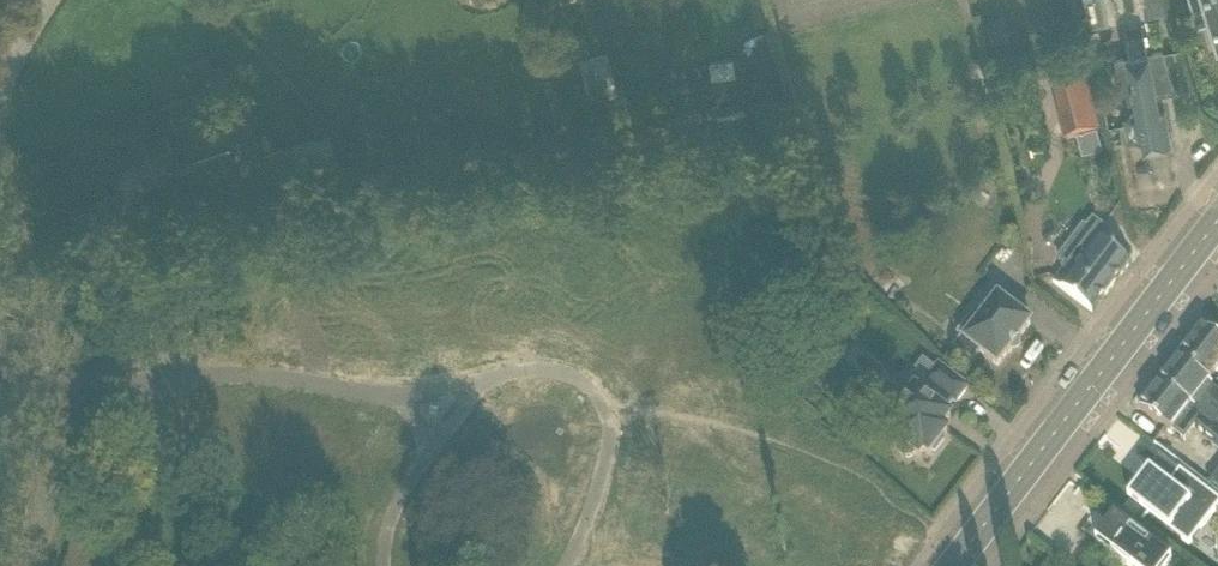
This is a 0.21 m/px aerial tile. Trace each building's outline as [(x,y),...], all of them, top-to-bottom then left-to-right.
[(1104,21),(1103,0),(1084,0),(1085,22),(1104,21)] [(1171,10),(1168,0),(1148,0),(1151,14),(1171,10)] [(1197,26),(1211,22),(1217,46),(1217,0),(1189,0),(1197,26)] [(1009,40),(1005,15),(988,18),(992,43),(1009,40)] [(1072,19),(1055,24),(1060,43),(1077,38),(1072,19)] [(1175,92),(1163,50),(1115,59),(1123,101),(1128,100),(1132,118),(1126,119),(1130,138),(1144,135),(1146,145),(1170,140),(1165,111),(1159,112),(1156,95),(1175,92)] [(1097,123),(1083,65),(1053,73),(1060,101),(1056,102),(1063,131),(1097,123)] [(988,116),(985,100),(969,103),(972,118),(988,116)] [(914,150),(896,154),(899,166),(916,162),(914,150)] [(1093,313),(1131,263),(1103,242),(1112,230),(1094,216),(1073,244),(1086,254),(1083,259),(1069,248),(1058,264),(1063,268),(1053,282),(1093,313)] [(1031,323),(1012,308),(998,298),(978,325),(970,318),(957,334),(962,337),(953,348),(973,363),(981,352),(998,366),(1031,323)] [(1202,325),(1179,354),(1212,379),(1217,370),(1217,337),(1202,325)] [(1212,379),(1179,354),(1158,382),(1215,424),(1217,426),(1217,391),(1208,383),(1212,379)] [(968,387),(949,373),(939,365),(936,369),(924,359),(906,381),(905,381),(903,381),(902,381),(900,381),(898,383),(897,384),(895,385),(895,387),(894,388),(894,390),(894,392),(895,395),(896,396),(897,397),(905,403),(889,424),(899,432),(895,438),(900,441),(898,446),(899,450),(902,455),(906,456),(911,456),(915,453),(920,456),(924,451),(929,455),(933,450),(935,452),(945,440),(943,438),(948,431),(943,427),(951,416),(944,411),(953,400),(956,403),(968,387)] [(1158,382),(1139,407),(1171,431),(1172,430),(1185,440),(1195,427),(1217,443),(1217,441),(1217,426),(1215,424),(1158,382)] [(1141,481),(1128,498),(1189,545),(1217,507),(1217,499),(1180,470),(1169,484),(1149,470),(1141,481)] [(241,491),(239,505),(257,507),(259,493),(241,491)] [(1115,515),(1096,541),(1129,565),(1162,565),(1164,564),(1167,565),(1172,559),(1115,515)]
